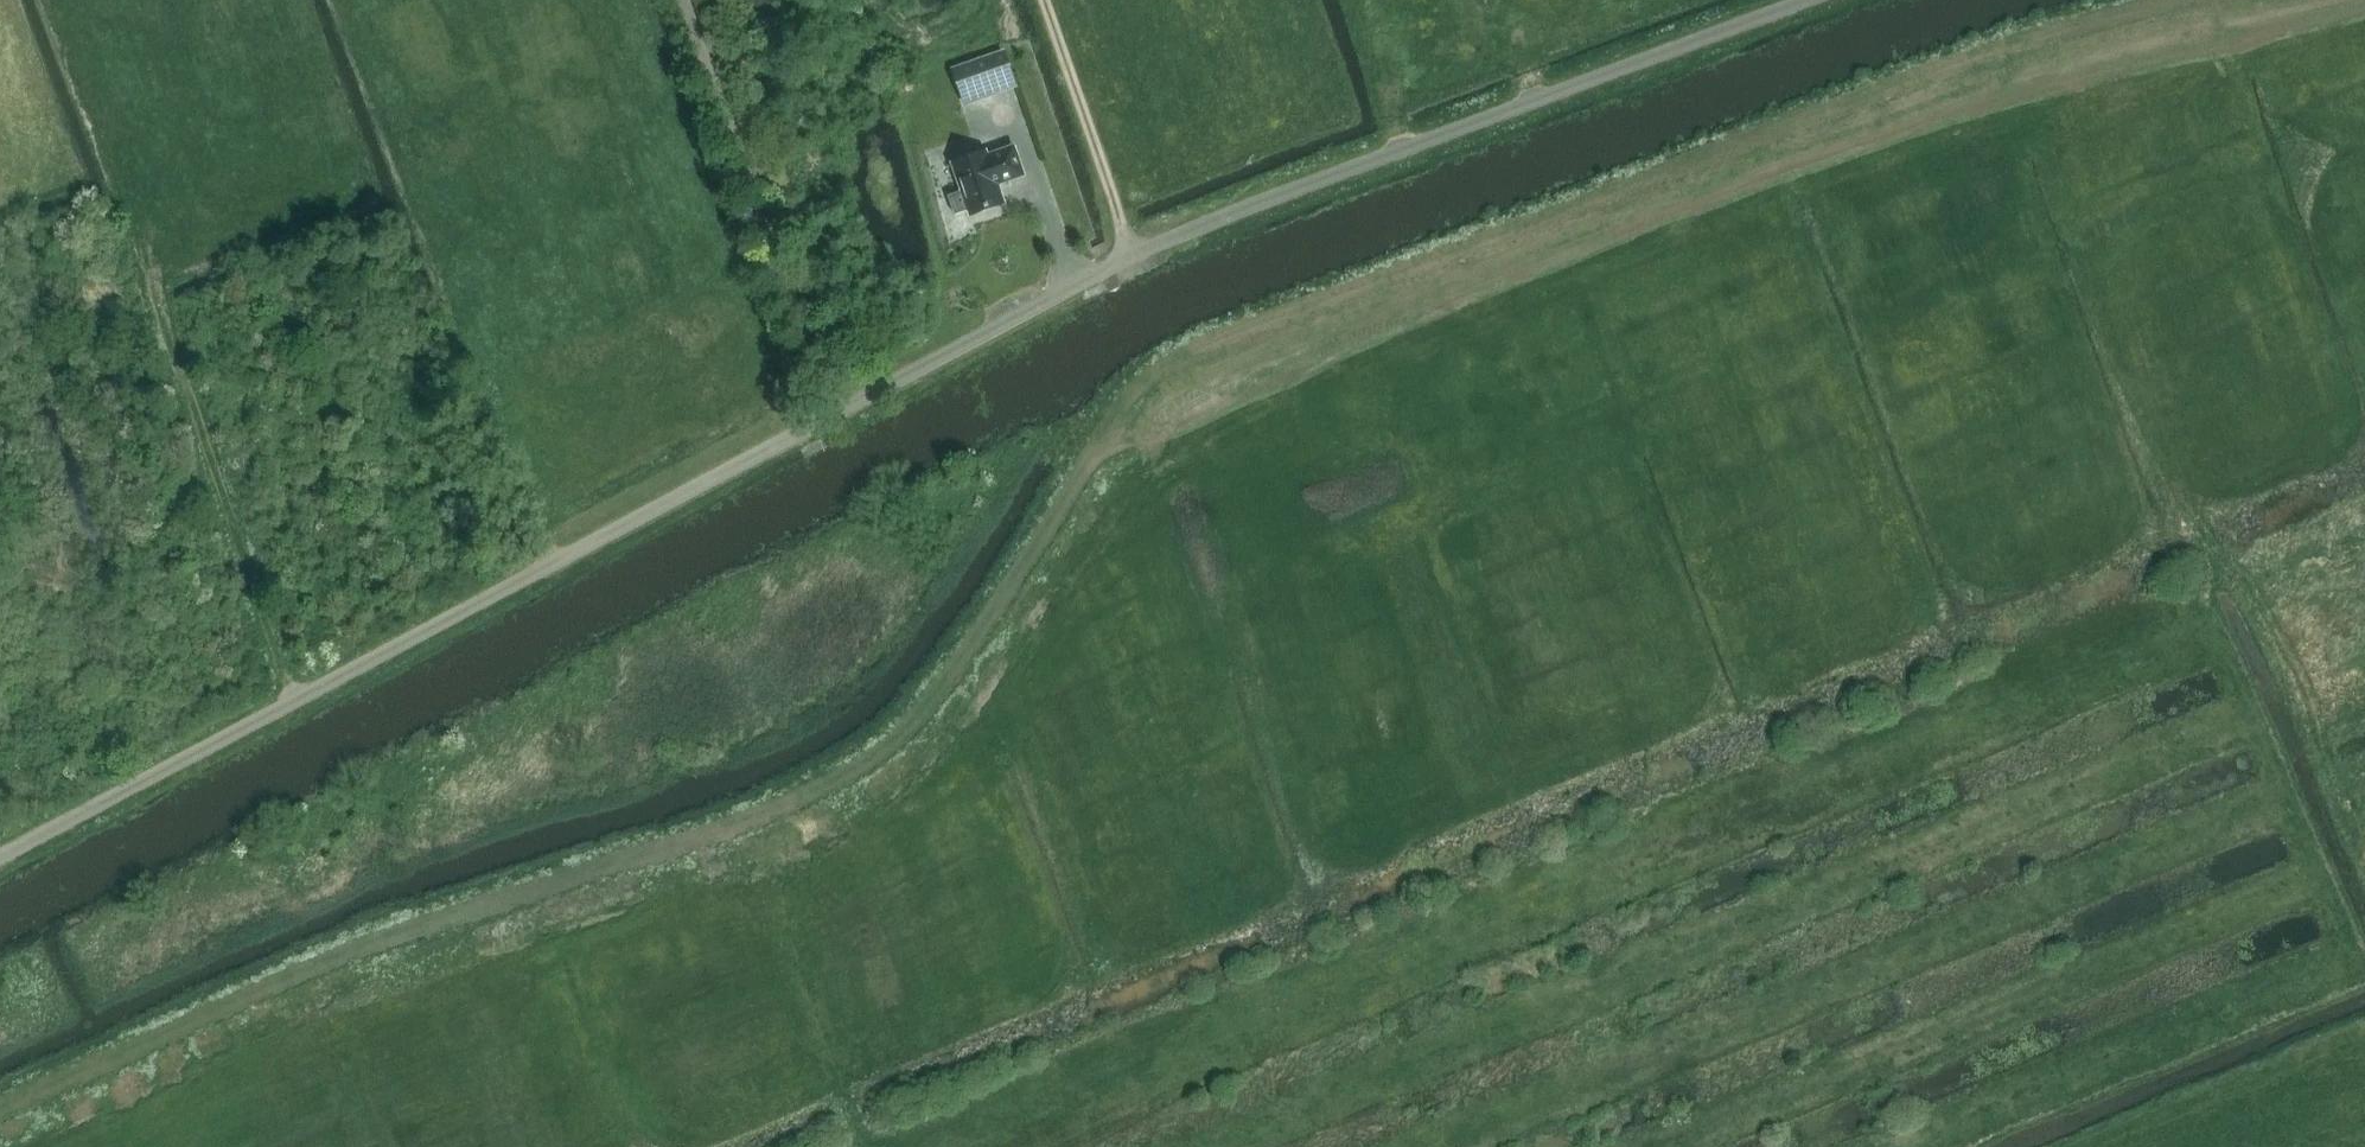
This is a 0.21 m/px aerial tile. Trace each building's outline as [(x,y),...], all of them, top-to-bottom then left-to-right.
[(1004,54),(959,70),(967,92),(1012,77),(1004,54)] [(986,151),(952,163),(962,192),(949,196),(955,214),(968,209),(970,215),(1004,204),(996,181),(1003,179),(1004,182),(1024,175),(1014,146),(987,156),(986,151)]
